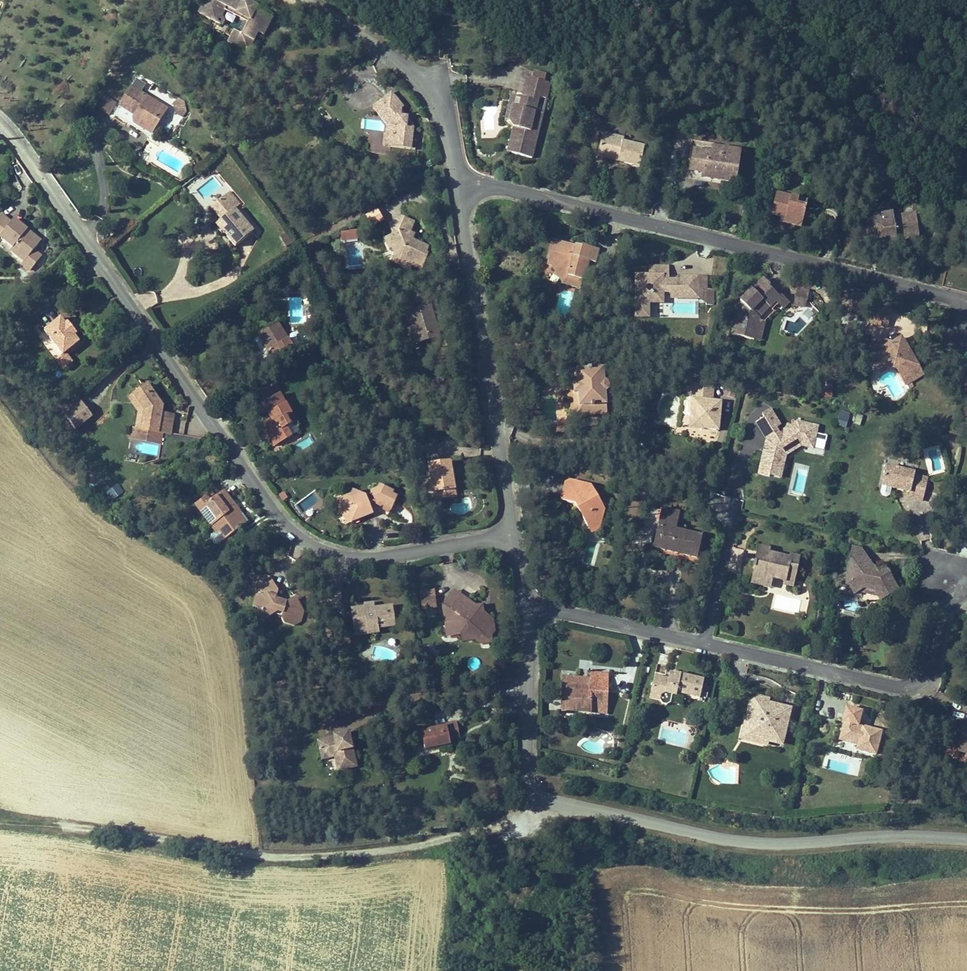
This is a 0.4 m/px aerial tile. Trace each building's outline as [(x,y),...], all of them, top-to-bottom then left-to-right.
[(204,15),(229,27),(227,33),(236,38),(238,33),(243,36),(240,42),(253,48),(261,33),(270,38),(279,19),(264,11),(266,8),(249,0),(248,2),(245,0),(219,0),(217,5),(210,2),(204,15)] [(537,90),(549,93),(551,85),(539,82),(537,90)] [(136,88),(125,107),(141,116),(139,122),(160,134),(173,109),(136,88)] [(555,94),(549,93),(537,90),(531,89),(528,104),(546,108),(553,108),(555,94)] [(403,91),(398,95),(411,113),(412,112),(415,109),(403,91)] [(93,105),(109,115),(117,103),(101,93),(93,105)] [(411,113),(398,95),(380,108),(396,132),(400,133),(397,154),(417,156),(421,126),(416,119),(413,119),(410,118),(410,116),(411,113)] [(542,124),(546,108),(528,104),(526,110),(537,113),(536,122),(542,124)] [(481,106),(482,131),(496,130),(495,105),(481,106)] [(525,119),(526,110),(515,108),(510,133),(515,134),(517,118),(525,119)] [(549,126),(542,124),(536,122),(537,113),(526,110),(525,119),(517,118),(515,134),(520,139),(525,140),(519,164),(540,168),(549,126)] [(620,159),(619,164),(642,169),(646,149),(627,146),(627,142),(602,137),(598,154),(620,159)] [(515,163),(519,164),(525,140),(520,139),(515,163)] [(715,149),(697,146),(694,165),(693,172),(697,177),(703,178),(703,183),(720,185),(721,183),(737,185),(740,157),(715,153),(715,149)] [(597,160),(619,164),(620,159),(598,154),(597,160)] [(776,212),(786,214),(790,214),(789,221),(799,223),(808,218),(811,204),(801,201),(802,196),(780,191),(776,212)] [(233,197),(219,207),(231,223),(225,228),(242,250),(262,234),(233,197)] [(884,207),(890,207),(888,203),(873,208),(858,229),(875,242),(877,238),(864,226),(875,213),(877,215),(884,207)] [(913,207),(890,207),(884,207),(877,215),(875,213),(864,226),(877,238),(884,230),(890,233),(894,233),(894,228),(914,228),(913,207)] [(10,233),(24,243),(20,248),(34,259),(51,238),(25,216),(10,233)] [(413,230),(406,218),(397,221),(399,224),(395,228),(397,233),(397,241),(391,245),(396,252),(402,260),(406,261),(410,258),(414,263),(413,268),(422,270),(424,266),(432,267),(435,253),(434,251),(436,244),(420,240),(414,239),(413,230)] [(416,221),(406,218),(413,230),(414,239),(420,240),(421,234),(415,233),(416,221)] [(333,245),(337,252),(350,245),(346,239),(333,245)] [(590,260),(598,262),(600,248),(583,245),(583,246),(557,241),(550,267),(556,268),(565,279),(564,284),(584,288),(590,260)] [(402,260),(396,252),(391,255),(391,263),(413,268),(414,263),(410,258),(406,261),(402,260)] [(674,300),(702,299),(701,276),(680,276),(679,279),(671,278),(670,267),(652,268),(652,276),(638,276),(638,291),(648,290),(648,286),(659,288),(657,295),(650,296),(651,304),(666,304),(666,288),(674,288),(674,300)] [(701,276),(702,299),(702,305),(718,306),(718,298),(708,298),(707,288),(708,276),(701,276)] [(776,302),(780,297),(772,289),(772,285),(767,280),(755,292),(751,289),(741,302),(745,305),(741,309),(735,335),(756,340),(761,318),(755,314),(764,304),(769,309),(776,302)] [(708,298),(718,298),(717,289),(707,288),(708,298)] [(795,302),(808,302),(808,294),(795,294),(795,302)] [(782,295),(780,297),(776,302),(783,308),(789,300),(782,295)] [(755,314),(761,318),(769,309),(764,304),(755,314)] [(434,309),(407,316),(414,347),(442,341),(434,309)] [(51,329),(69,351),(71,354),(75,351),(89,342),(83,334),(86,332),(78,320),(74,324),(67,316),(51,329)] [(296,347),(278,319),(258,332),(276,360),(296,347)] [(900,336),(892,341),(906,345),(900,336)] [(881,337),(873,341),(877,349),(892,341),(881,337)] [(877,349),(873,341),(869,343),(868,350),(873,358),(892,364),(909,388),(914,384),(910,378),(922,372),(906,345),(892,341),(877,349)] [(71,354),(69,351),(63,356),(71,366),(81,358),(75,351),(71,354)] [(892,364),(873,358),(880,369),(892,364)] [(575,390),(576,403),(605,402),(604,386),(606,381),(603,375),(602,363),(574,364),(575,376),(576,377),(577,389),(575,390)] [(130,394),(136,403),(135,424),(171,429),(174,413),(163,411),(164,395),(155,393),(148,381),(130,394)] [(692,382),(690,412),(702,427),(717,428),(719,402),(712,399),(710,395),(710,384),(692,382)] [(833,396),(832,388),(824,389),(824,397),(833,396)] [(271,416),(268,418),(272,424),(268,426),(266,428),(277,444),(293,434),(287,424),(290,423),(285,415),(289,412),(292,410),(280,392),(263,403),(271,416)] [(77,430),(94,415),(77,396),(60,411),(77,430)] [(605,402),(576,403),(573,403),(573,413),(605,411),(605,402)] [(815,448),(819,423),(797,420),(780,429),(781,423),(773,409),(765,408),(764,417),(755,421),(764,437),(759,475),(783,478),(786,455),(803,446),(815,448)] [(836,425),(847,427),(851,412),(840,409),(836,425)] [(300,429),(289,412),(285,415),(290,423),(287,424),(293,434),(300,429)] [(702,427),(690,412),(689,426),(702,427)] [(429,462),(434,491),(458,487),(453,458),(429,462)] [(907,478),(908,471),(909,468),(882,462),(878,482),(900,487),(901,492),(918,496),(921,481),(907,478)] [(923,475),(908,471),(907,478),(921,481),(923,475)] [(582,514),(588,525),(602,528),(607,506),(599,505),(601,500),(591,485),(571,479),(563,485),(560,500),(583,507),(582,514)] [(353,492),(341,498),(346,508),(349,507),(353,514),(362,510),(364,515),(376,509),(370,498),(376,496),(378,501),(381,503),(383,502),(392,506),(398,492),(393,490),(394,487),(380,481),(378,485),(372,488),(373,490),(368,493),(364,491),(364,489),(360,488),(358,489),(355,488),(353,492)] [(113,501),(124,492),(117,483),(106,492),(113,501)] [(233,502),(230,505),(224,497),(232,490),(227,483),(213,494),(210,490),(195,502),(223,539),(247,520),(233,502)] [(458,487),(434,491),(435,498),(459,494),(458,487)] [(346,508),(341,498),(336,500),(346,523),(364,515),(362,510),(353,514),(349,507),(346,508)] [(680,511),(660,507),(656,525),(664,526),(660,546),(698,555),(702,534),(677,528),(680,511)] [(602,528),(588,525),(591,534),(602,528)] [(652,544),(660,546),(664,526),(656,525),(652,544)] [(848,545),(847,553),(864,556),(859,548),(848,545)] [(772,575),(784,577),(788,557),(756,550),(754,562),(751,561),(750,567),(752,568),(751,576),(764,578),(765,573),(772,575)] [(864,556),(847,553),(844,565),(846,569),(836,573),(839,584),(843,581),(849,590),(860,584),(873,588),(876,596),(893,587),(881,566),(871,571),(864,556)] [(788,557),(784,577),(783,583),(793,585),(798,556),(789,554),(788,557)] [(256,572),(253,582),(260,591),(255,605),(263,608),(266,617),(279,610),(283,611),(283,616),(286,620),(295,623),(301,620),(305,609),(296,597),(290,600),(287,599),(282,599),(276,598),(278,588),(270,575),(256,572)] [(769,585),(772,575),(765,573),(764,578),(751,576),(750,581),(769,585)] [(860,584),(849,590),(876,596),(873,588),(860,584)] [(435,589),(421,590),(423,609),(436,607),(435,589)] [(455,589),(442,604),(447,633),(463,631),(464,639),(480,637),(480,642),(492,641),(491,631),(495,630),(493,615),(485,609),(484,601),(476,602),(455,589)] [(397,604),(378,605),(367,606),(354,607),(355,619),(360,618),(361,628),(370,627),(371,633),(383,632),(383,625),(399,624),(397,604)] [(360,618),(355,619),(356,634),(371,633),(370,627),(361,628),(360,618)] [(589,671),(589,680),(560,680),(560,709),(605,709),(605,671),(589,671)] [(680,695),(698,698),(701,679),(671,674),(669,680),(665,680),(655,678),(652,695),(662,695),(661,703),(668,708),(674,704),(674,698),(679,697),(680,695)] [(651,701),(661,703),(662,695),(652,695),(651,701)] [(755,735),(769,737),(782,739),(790,706),(760,700),(758,707),(753,706),(751,724),(746,722),(744,731),(749,739),(754,740),(755,735)] [(844,719),(839,739),(857,743),(856,749),(874,753),(879,730),(856,724),(860,708),(845,704),(842,719),(844,719)] [(966,729),(966,725),(956,722),(952,746),(960,748),(960,750),(966,752),(966,729)] [(453,733),(427,736),(430,755),(455,752),(455,746),(464,745),(463,730),(452,731),(453,733)] [(768,743),(769,737),(755,735),(754,740),(768,743)] [(334,757),(337,774),(354,772),(348,738),(332,741),(333,745),(316,746),(318,759),(334,757)] [(331,775),(337,774),(334,757),(318,759),(318,766),(329,763),(331,775)]
